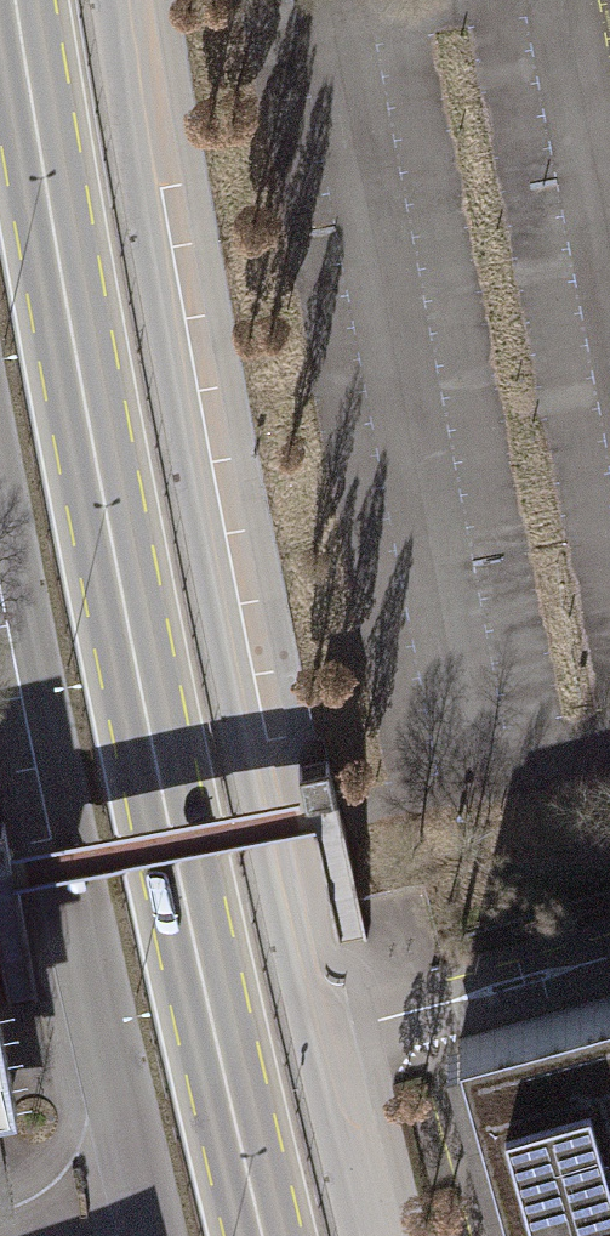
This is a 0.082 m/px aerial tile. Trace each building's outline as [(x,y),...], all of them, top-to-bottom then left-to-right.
[(456,1040),(512,1235),(609,1235),(609,996),(456,1040)] [(0,1019),(0,1100),(15,1097),(0,1019)]
